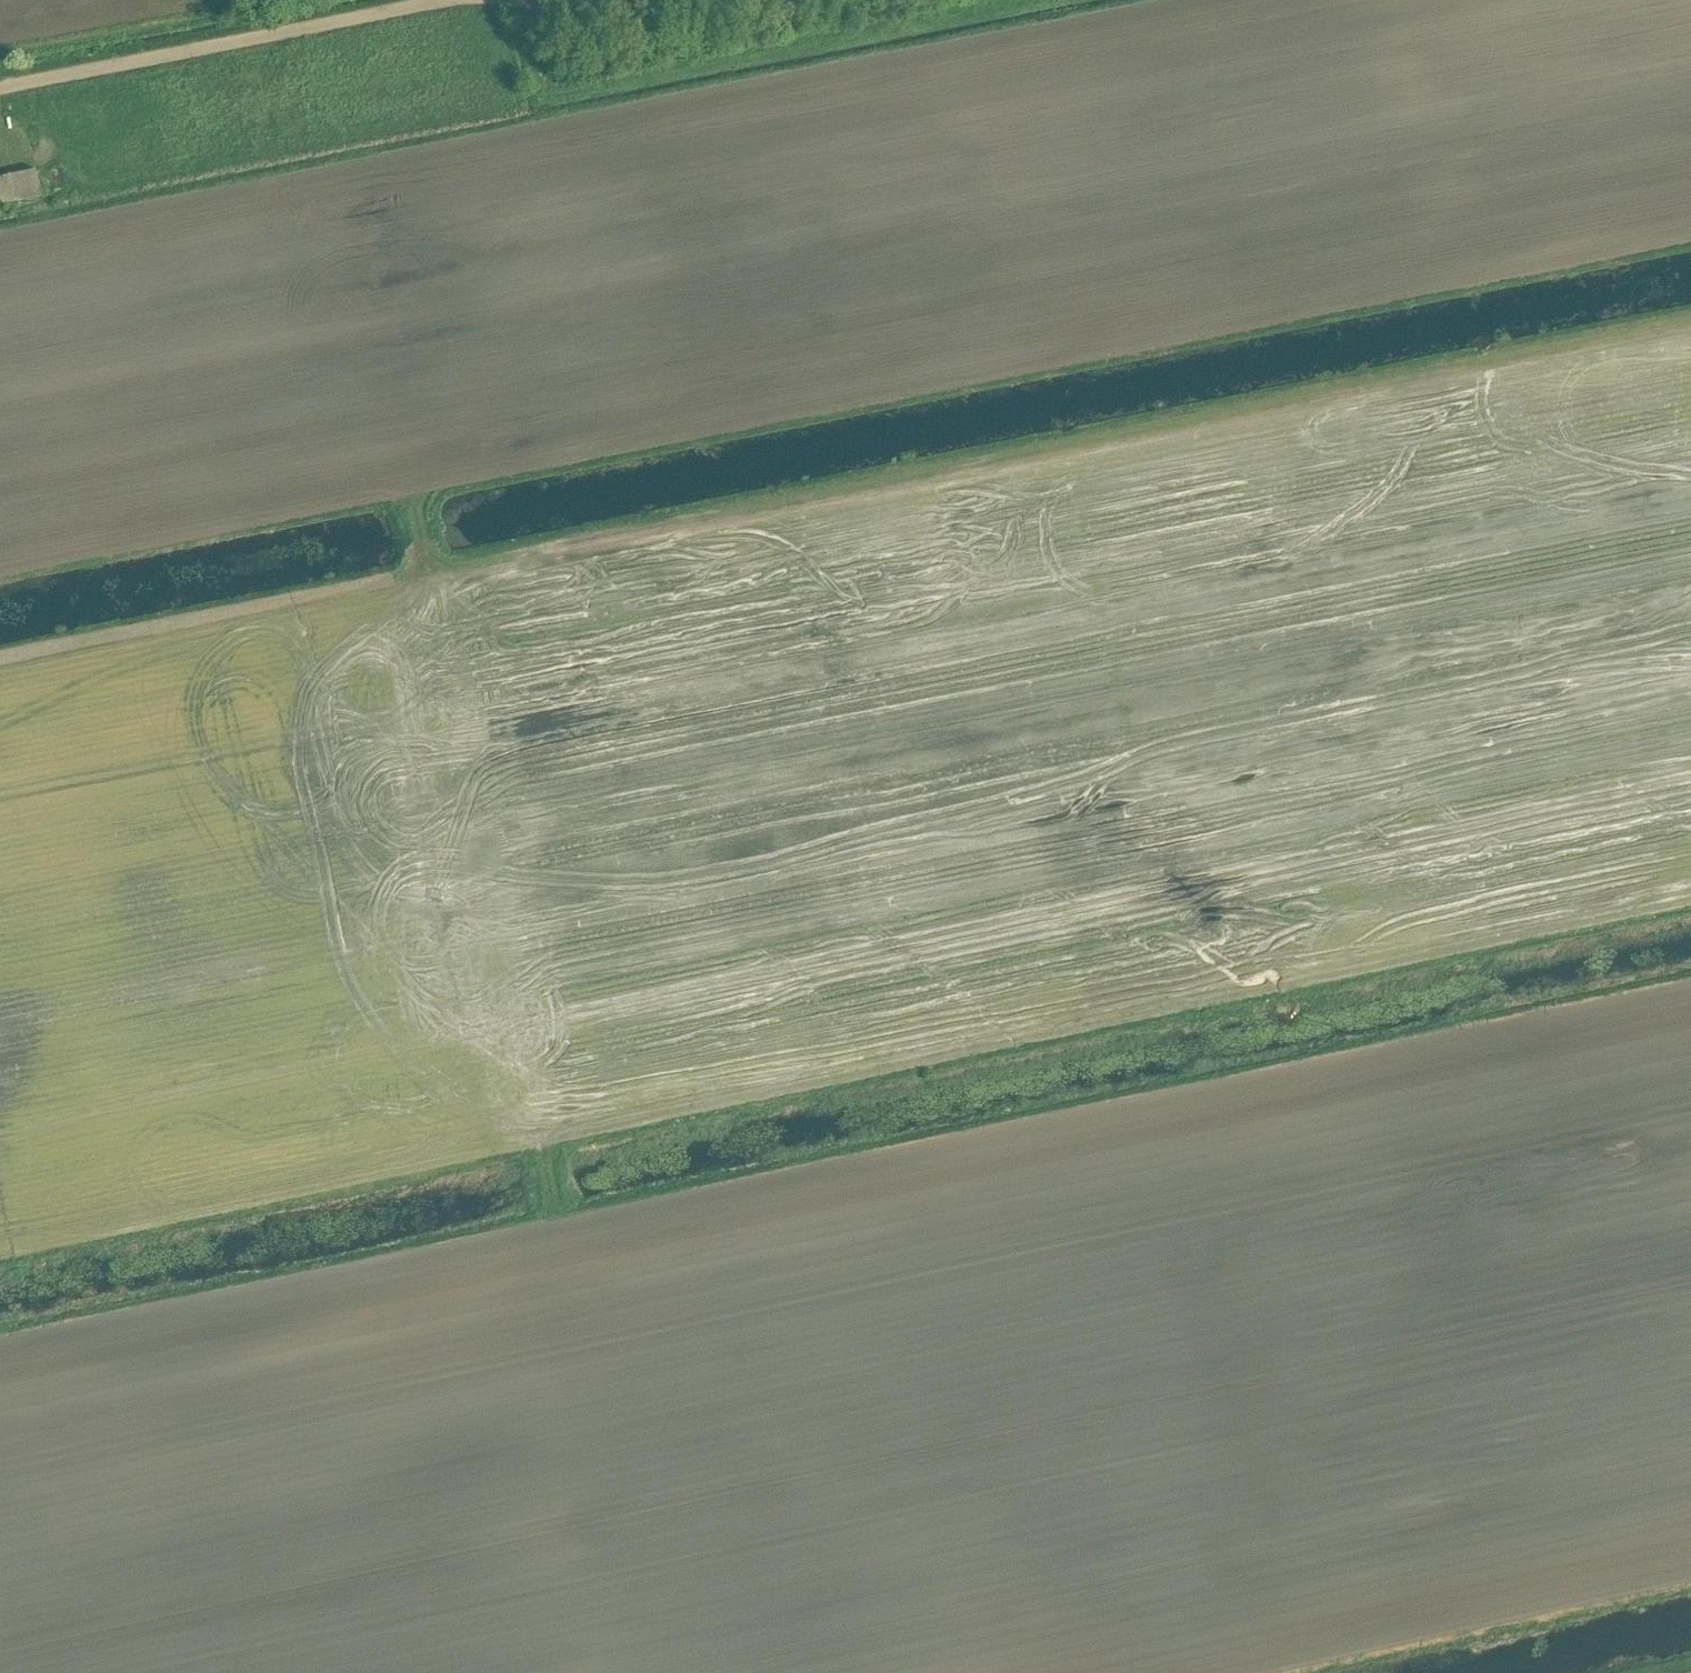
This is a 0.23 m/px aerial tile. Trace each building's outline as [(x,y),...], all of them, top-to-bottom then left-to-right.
[(0,179),(0,206),(41,198),(35,172),(0,179)]
